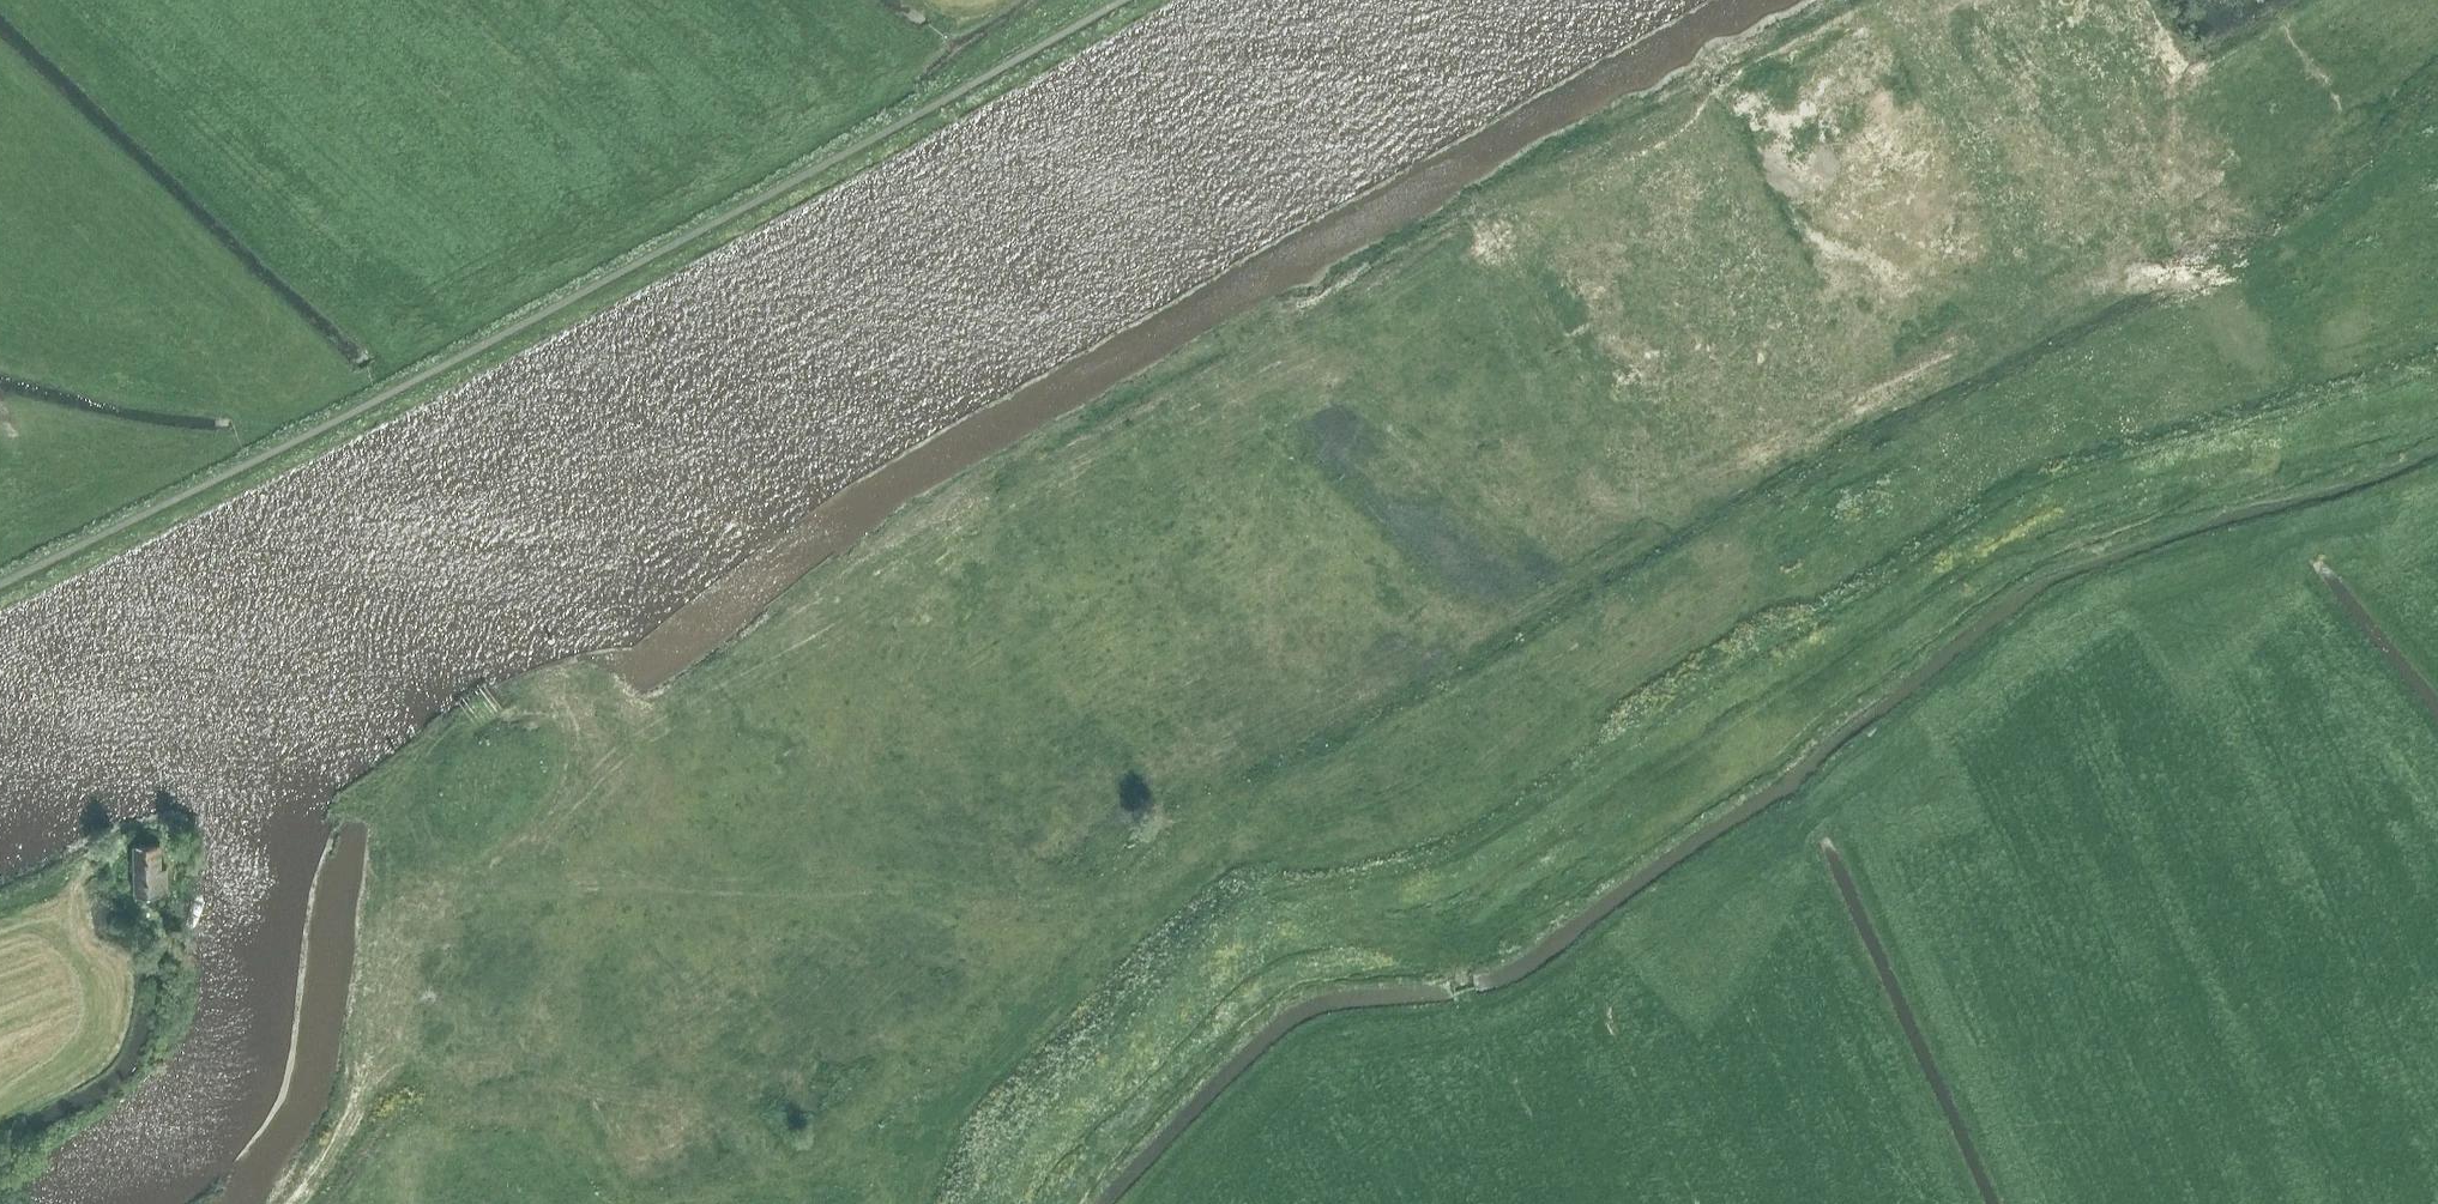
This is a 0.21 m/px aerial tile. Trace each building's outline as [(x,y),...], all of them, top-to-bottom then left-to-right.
[(136,893),(168,892),(167,867),(161,868),(160,844),(134,846),(136,893)]
